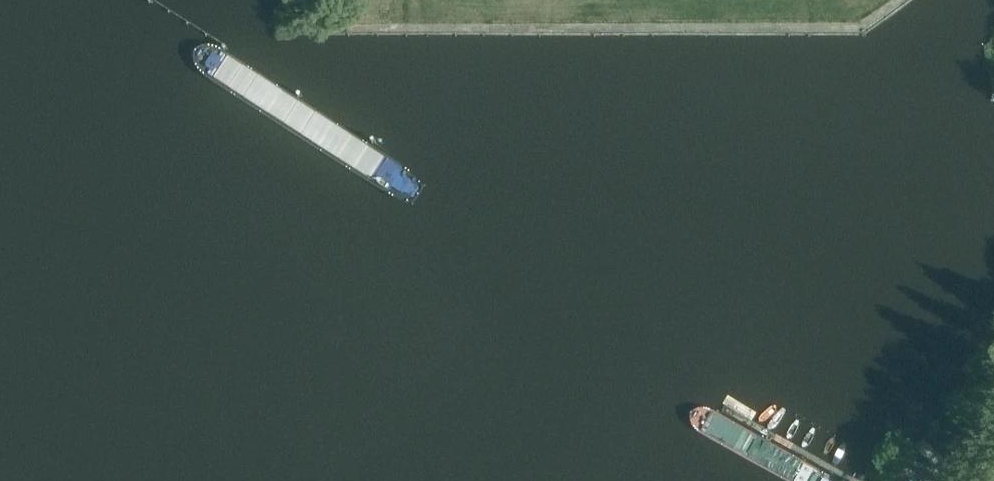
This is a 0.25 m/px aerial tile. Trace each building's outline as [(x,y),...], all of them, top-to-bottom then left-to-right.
[(691,410),(691,411),(691,412),(691,413),(691,414),(691,416),(691,417),(691,418),(691,420),(692,421),(692,422),(692,423),(693,424),(693,425),(694,426),(695,427),(695,428),(696,429),(697,430),(698,431),(787,480),(834,480),(833,480),(833,479),(832,478),(832,477),(831,477),(831,476),(830,476),(830,475),(710,408),(709,408),(708,408),(706,408),(704,408),(703,408),(701,408),(700,408),(698,408),(697,408),(696,408),(694,409),(693,409),(692,410),(691,410)]
